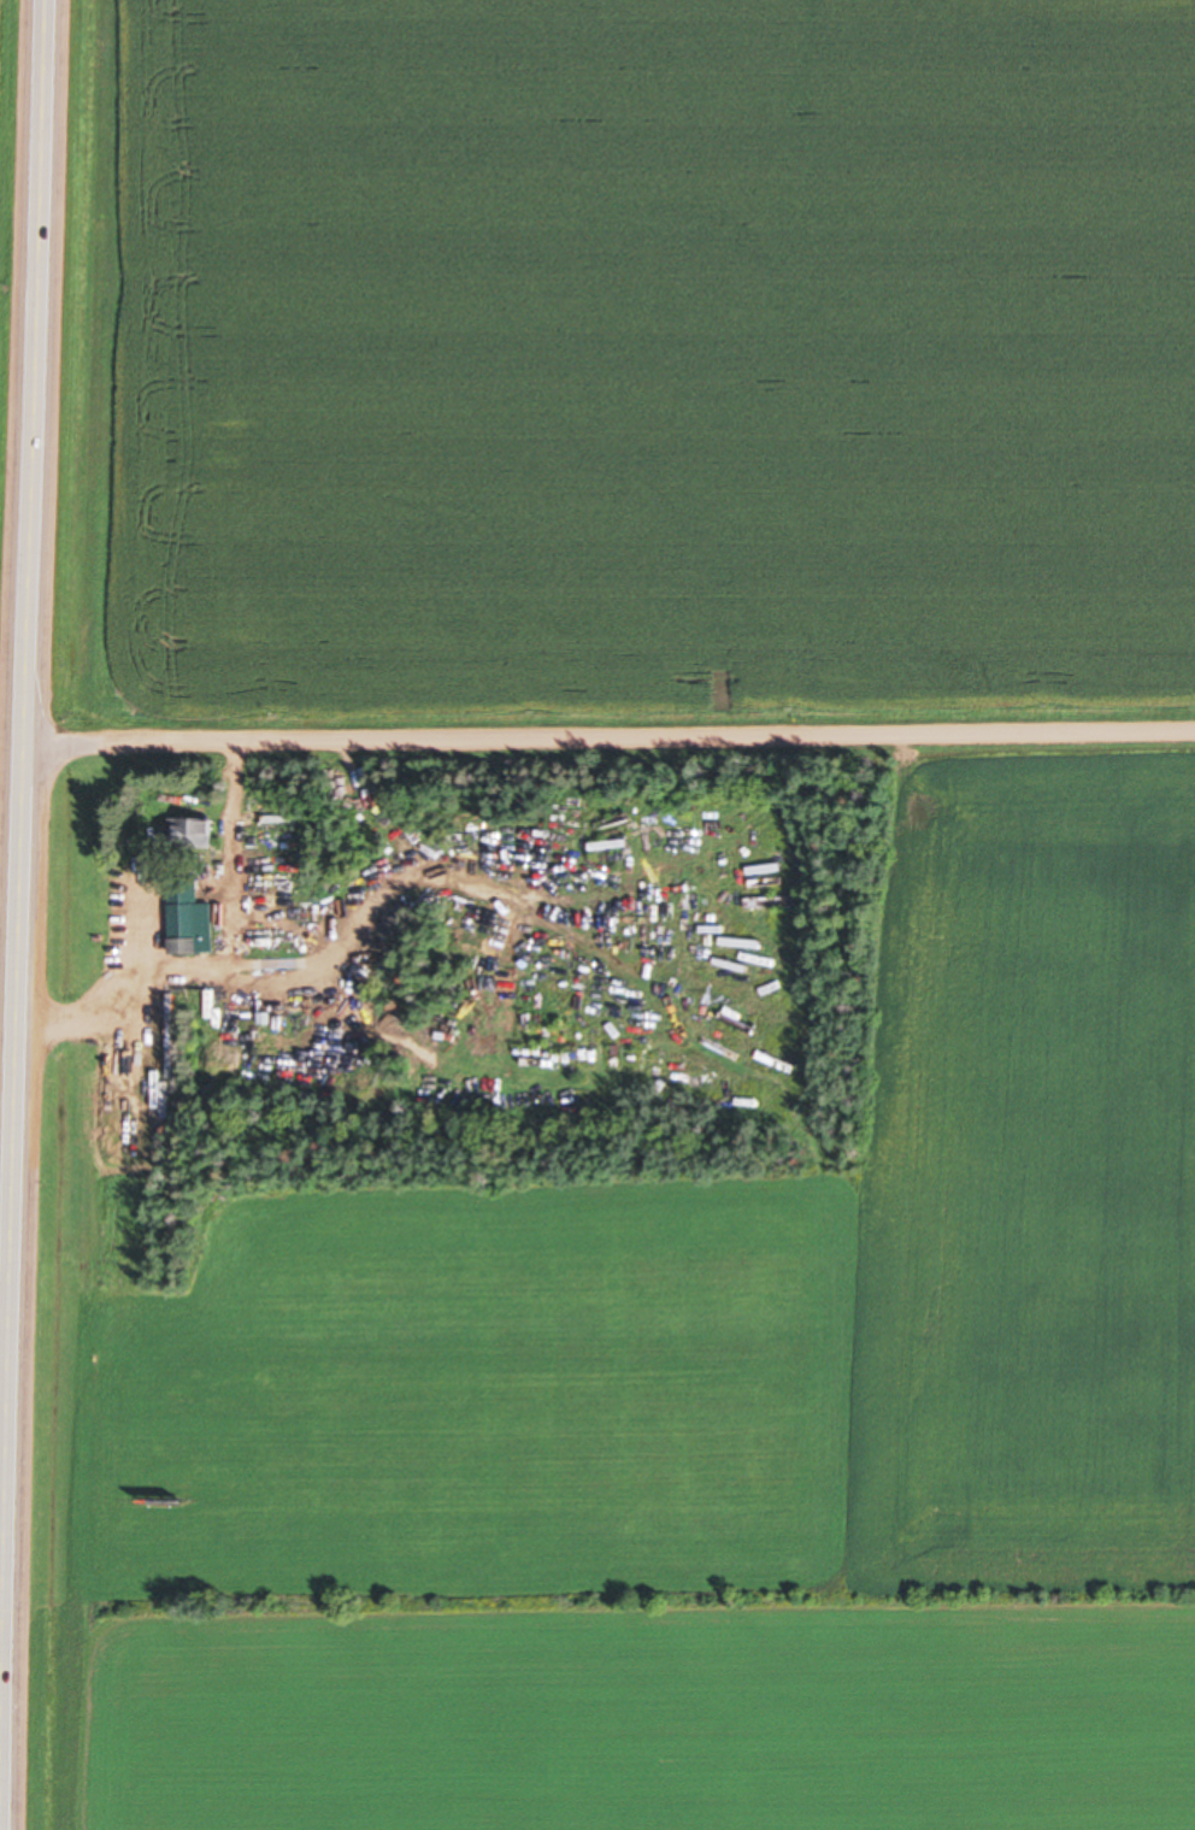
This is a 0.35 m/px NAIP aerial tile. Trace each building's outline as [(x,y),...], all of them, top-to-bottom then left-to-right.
[(222,817),(175,817),(175,845),(222,845),(222,817)] [(635,848),(634,817),(596,817),(596,848),(635,848)] [(174,895),(175,953),(207,953),(206,937),(217,937),(217,901),(181,901),(181,895),(174,895)]
